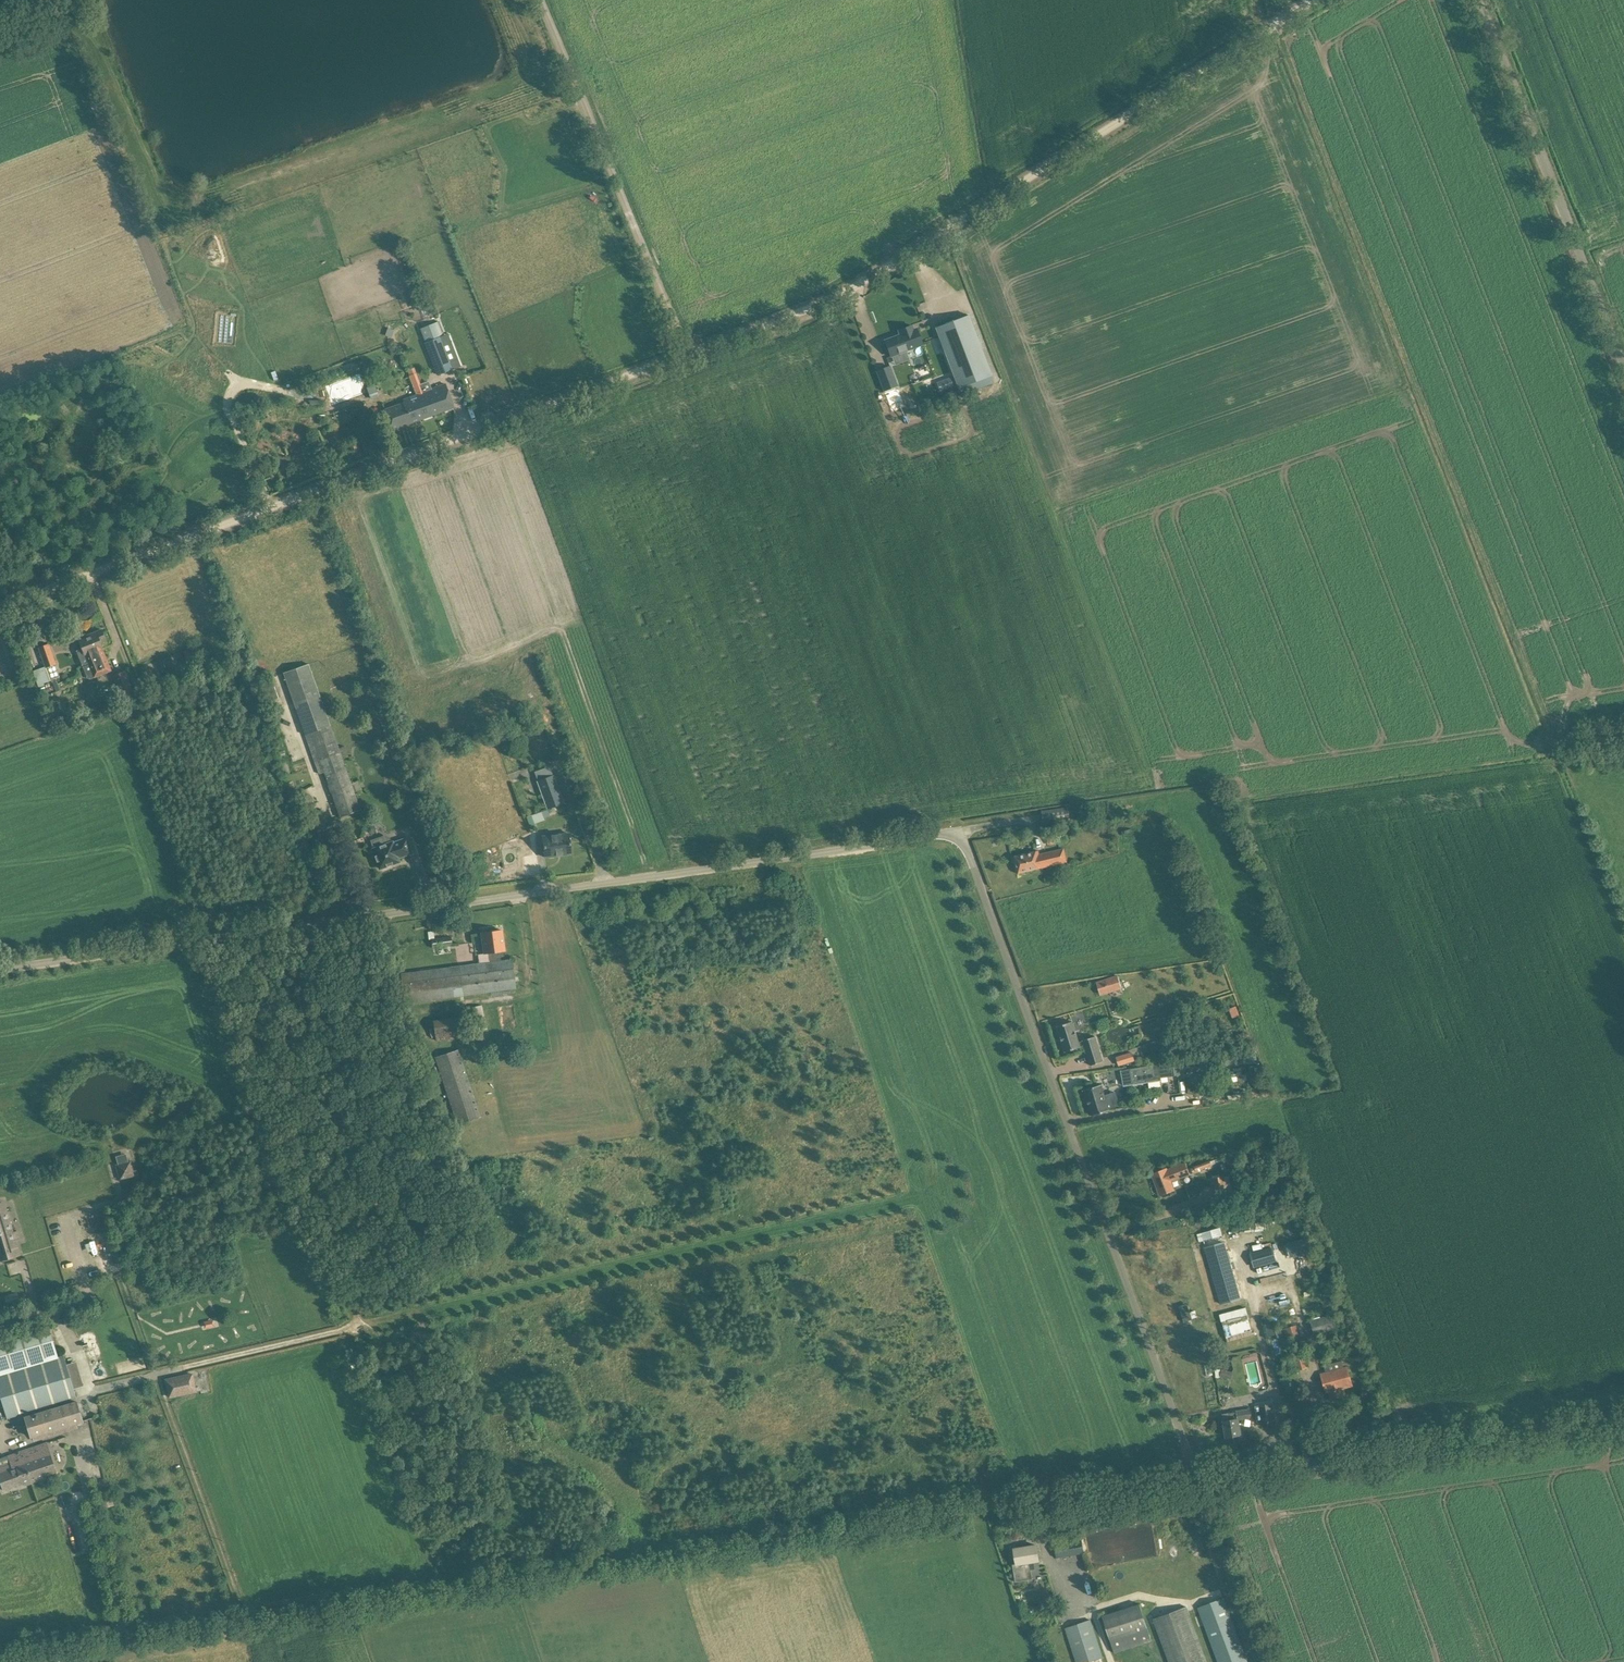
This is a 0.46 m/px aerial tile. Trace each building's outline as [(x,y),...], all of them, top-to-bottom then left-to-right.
[(968,315),(936,327),(959,388),(991,376),(968,315)] [(438,322),(420,329),(425,343),(435,368),(438,375),(453,369),(450,362),(440,337),(443,336),(438,322)] [(889,352),(891,356),(922,345),(916,328),(913,329),(912,325),(898,330),(900,335),(884,340),(886,345),(884,346),(887,353),(889,352)] [(446,384),(424,392),(417,373),(416,373),(415,370),(408,373),(417,395),(404,400),(405,403),(385,410),(392,429),(454,407),(446,384)] [(894,378),(881,383),(884,391),(897,387),(894,378)] [(347,408),(379,396),(374,382),(368,385),(368,387),(365,389),(363,382),(345,388),(347,395),(340,397),(341,400),(334,403),(333,400),(326,402),(330,414),(341,410),(342,414),(348,412),(347,408)] [(76,650),(82,665),(88,663),(97,660),(95,655),(96,655),(95,650),(103,647),(101,642),(106,640),(102,629),(90,634),(91,636),(79,640),(82,648),(76,650)] [(39,647),(42,657),(46,668),(56,664),(49,643),(39,647)] [(88,663),(82,665),(86,677),(90,678),(94,677),(94,678),(112,671),(103,647),(95,650),(96,655),(95,655),(97,660),(88,663)] [(183,652),(187,661),(192,659),(188,650),(183,652)] [(345,746),(339,748),(309,664),(283,673),(319,774),(324,772),(340,817),(360,810),(342,759),(348,757),(345,746)] [(551,769),(545,771),(536,774),(538,780),(547,807),(562,802),(553,775),(551,769)] [(309,795),(301,798),(307,817),(310,817),(315,815),(309,795)] [(315,815),(310,817),(313,826),(318,825),(315,815)] [(527,817),(531,830),(537,828),(532,815),(527,817)] [(545,856),(547,856),(549,857),(553,856),(554,855),(571,853),(568,832),(542,836),(545,856)] [(1046,835),(1049,845),(1060,842),(1058,832),(1046,835)] [(370,840),(374,849),(372,850),(373,851),(372,853),(374,857),(375,858),(379,869),(382,868),(383,869),(388,867),(388,866),(399,862),(397,858),(411,853),(406,837),(392,842),(391,840),(390,838),(389,837),(388,836),(386,835),(384,835),(370,840)] [(1064,849),(1039,854),(1038,851),(1014,856),(1018,873),(1028,871),(1067,862),(1064,849)] [(489,962),(405,973),(401,974),(403,984),(405,1003),(516,988),(512,959),(501,960),(500,951),(505,950),(502,930),(482,933),(485,953),(488,953),(489,962)] [(432,939),(433,948),(452,945),(451,937),(435,939),(432,939)] [(1122,989),(1118,975),(1105,979),(1109,992),(1122,989)] [(1228,1009),(1232,1018),(1239,1015),(1235,1006),(1228,1009)] [(427,1021),(430,1040),(455,1035),(452,1017),(427,1021)] [(1085,1046),(1086,1051),(1091,1065),(1104,1061),(1096,1037),(1079,1042),(1073,1021),(1058,1026),(1066,1052),(1085,1046)] [(1237,1041),(1245,1039),(1243,1033),(1235,1035),(1237,1041)] [(436,1057),(457,1124),(480,1116),(459,1050),(436,1057)] [(1256,1050),(1221,1055),(1223,1066),(1257,1061),(1256,1050)] [(1132,1053),(1117,1057),(1120,1066),(1135,1061),(1132,1053)] [(1198,1059),(1183,1061),(1184,1069),(1199,1068),(1198,1059)] [(1175,1076),(1173,1062),(1131,1069),(1131,1072),(1133,1084),(1147,1082),(1146,1080),(1150,1079),(1175,1076)] [(1089,1113),(1091,1113),(1092,1115),(1110,1110),(1102,1084),(1084,1090),(1089,1107),(1088,1109),(1089,1113)] [(116,1165),(120,1179),(138,1174),(137,1170),(133,1171),(130,1161),(116,1165)] [(1208,1169),(1213,1167),(1210,1161),(1194,1167),(1196,1171),(1207,1167),(1208,1169)] [(1185,1162),(1162,1170),(1152,1174),(1160,1195),(1170,1191),(1183,1186),(1179,1178),(1190,1174),(1185,1162)] [(1225,1177),(1225,1176),(1214,1178),(1218,1200),(1229,1198),(1228,1192),(1232,1191),(1230,1176),(1225,1177)] [(14,1255),(13,1253),(18,1252),(14,1241),(20,1239),(17,1230),(12,1232),(3,1202),(0,1203),(0,1260),(14,1255)] [(1210,1265),(1221,1304),(1248,1296),(1244,1280),(1237,1282),(1230,1259),(1236,1257),(1235,1251),(1228,1253),(1221,1227),(1197,1234),(1206,1266),(1210,1265)] [(1286,1244),(1290,1258),(1316,1250),(1312,1235),(1307,1237),(1305,1232),(1288,1237),(1289,1243),(1286,1244)] [(1251,1253),(1255,1268),(1277,1262),(1273,1247),(1251,1253)] [(6,1298),(9,1306),(19,1303),(17,1295),(6,1298)] [(1179,1306),(1184,1322),(1192,1319),(1192,1318),(1198,1316),(1195,1307),(1189,1309),(1188,1303),(1179,1306)] [(1311,1320),(1315,1335),(1337,1329),(1333,1315),(1330,1315),(1329,1309),(1313,1313),(1315,1319),(1311,1320)] [(1290,1326),(1284,1328),(1287,1340),(1293,1339),(1290,1326)] [(48,1328),(0,1343),(0,1367),(55,1350),(48,1328)] [(1293,1352),(1298,1371),(1308,1368),(1303,1349),(1293,1352)] [(62,1355),(0,1374),(0,1395),(7,1418),(75,1397),(62,1355)] [(1322,1373),(1324,1382),(1327,1392),(1329,1399),(1345,1395),(1343,1388),(1352,1386),(1347,1367),(1344,1368),(1342,1361),(1324,1365),(1326,1372),(1322,1373)] [(1219,1377),(1230,1380),(1232,1373),(1221,1370),(1219,1377)] [(165,1378),(168,1395),(195,1389),(191,1372),(165,1378)] [(24,1417),(30,1436),(82,1420),(76,1401),(24,1417)] [(1260,1405),(1261,1415),(1263,1426),(1275,1424),(1272,1404),(1260,1405)] [(1251,1409),(1233,1412),(1222,1414),(1226,1437),(1241,1434),(1239,1419),(1252,1417),(1251,1409)] [(6,1465),(0,1467),(0,1479),(4,1490),(22,1484),(22,1486),(54,1474),(50,1464),(43,1443),(8,1456),(10,1463),(6,1465)] [(98,1491),(102,1508),(114,1505),(110,1488),(98,1491)] [(1084,1553),(1082,1539),(1055,1544),(1057,1557),(1084,1553)] [(1015,1549),(1017,1563),(1013,1564),(1016,1582),(1033,1579),(1031,1569),(1040,1568),(1036,1545),(1015,1549)] [(1203,1618),(1220,1661),(1247,1661),(1227,1609),(1223,1598),(1199,1607),(1203,1618)] [(1103,1616),(1111,1642),(1114,1653),(1151,1641),(1140,1604),(1103,1616)] [(1187,1606),(1153,1619),(1169,1661),(1208,1661),(1187,1606)] [(1077,1661),(1087,1661),(1103,1657),(1091,1620),(1066,1628),(1077,1661)]
